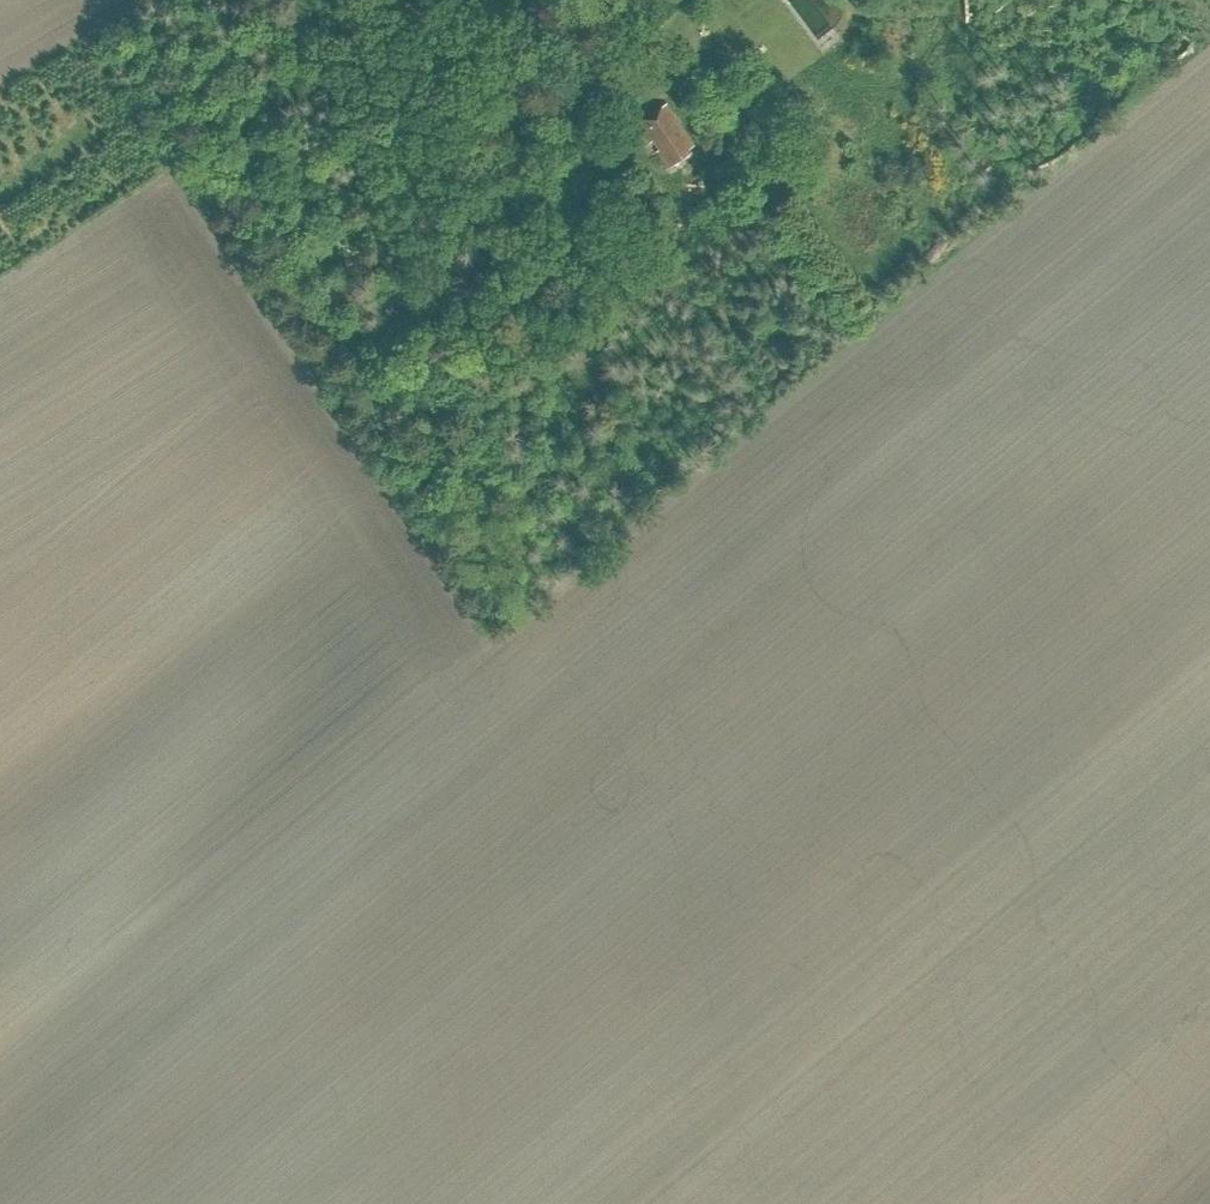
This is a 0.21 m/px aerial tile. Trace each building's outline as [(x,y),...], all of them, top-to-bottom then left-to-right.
[(696,145),(668,103),(639,123),(670,169),(693,153),(690,149),(696,145)]
